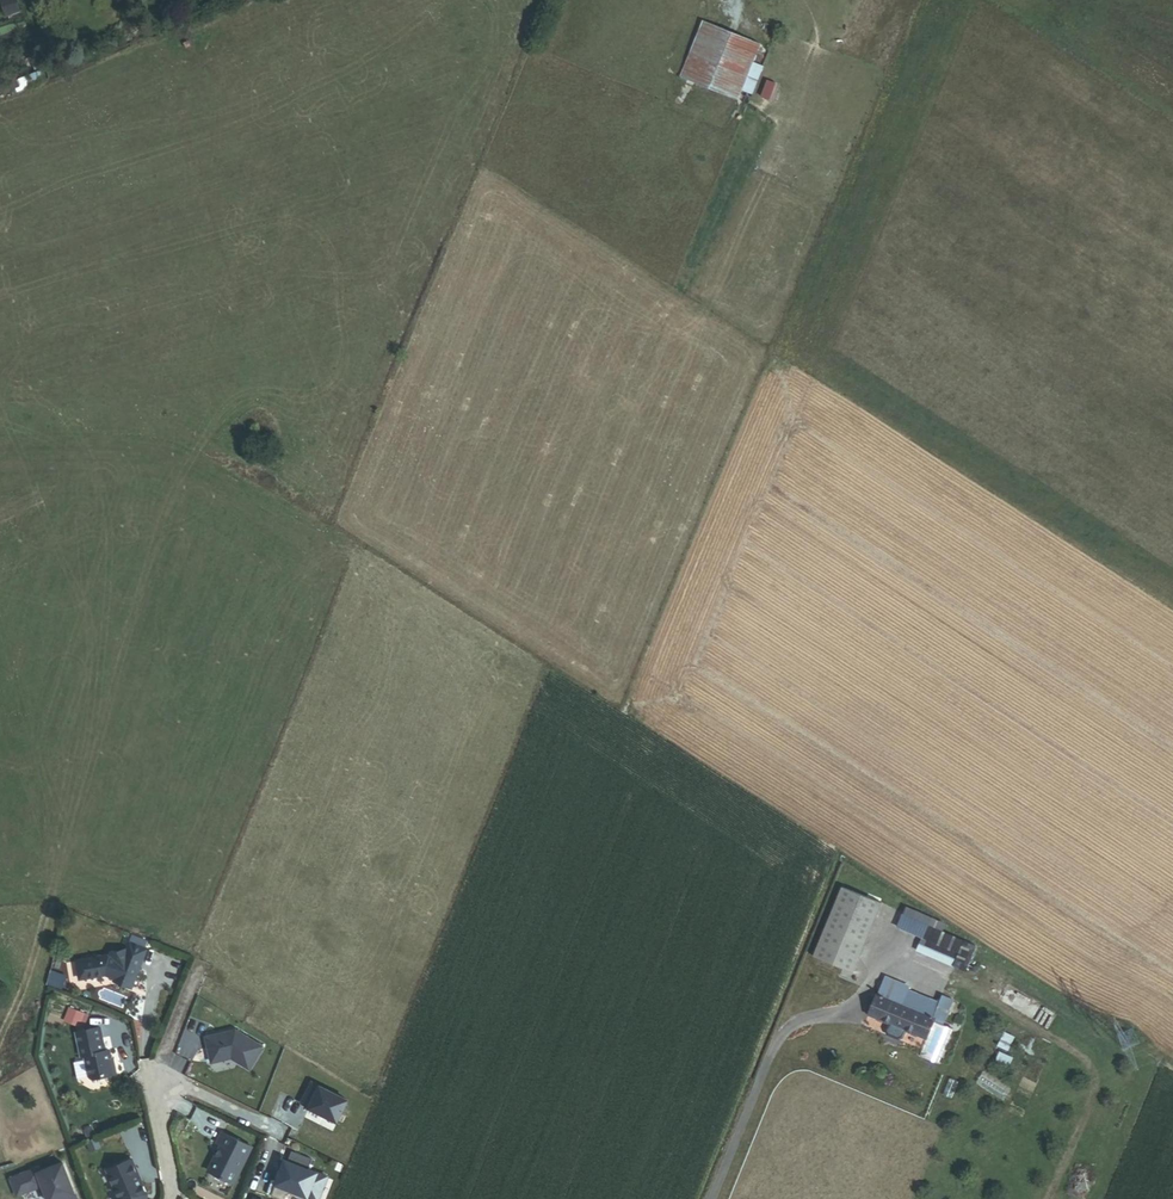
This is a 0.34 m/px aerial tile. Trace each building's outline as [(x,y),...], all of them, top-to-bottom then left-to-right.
[(18,10),(15,0),(2,0),(7,14),(18,10)] [(677,88),(733,111),(737,102),(748,74),(756,55),(699,32),(677,88)] [(23,87),(25,92),(47,83),(43,72),(21,80),(23,87)] [(759,78),(748,74),(737,102),(748,106),(759,78)] [(23,87),(21,80),(10,83),(12,91),(23,87)] [(853,973),(882,903),(842,886),(813,956),(853,973)] [(932,918),(905,907),(897,928),(921,938),(916,951),(966,972),(976,946),(929,926),(932,918)] [(76,958),(80,980),(106,975),(116,979),(115,981),(132,988),(147,949),(130,942),(127,950),(76,958)] [(909,986),(886,977),(879,994),(877,994),(869,1015),(889,1023),(887,1030),(888,1034),(899,1038),(903,1037),(905,1030),(926,1038),(934,1019),(942,1023),(952,999),(943,995),(940,1003),(907,989),(909,986)] [(259,1048),(234,1033),(228,1034),(228,1033),(203,1039),(209,1064),(228,1059),(246,1069),(259,1048)] [(107,1051),(105,1039),(79,1045),(82,1057),(85,1056),(88,1072),(97,1078),(117,1074),(113,1058),(112,1058),(110,1050),(107,1051)] [(1013,1058),(999,1051),(994,1062),(1008,1069),(1013,1058)] [(309,1084),(298,1105),(306,1109),(305,1110),(334,1124),(345,1102),(309,1084)] [(217,1147),(203,1173),(229,1187),(248,1150),(218,1134),(213,1145),(217,1147)] [(268,1198),(271,1198),(282,1198),(282,1197),(290,1193),(305,1198),(316,1198),(324,1178),(305,1171),(309,1161),(288,1153),(284,1163),(289,1165),(286,1173),(278,1170),(268,1198)] [(106,1170),(119,1198),(147,1198),(148,1194),(133,1158),(106,1170)] [(10,1181),(16,1197),(41,1188),(46,1198),(75,1198),(62,1165),(37,1175),(36,1171),(10,1181)]
